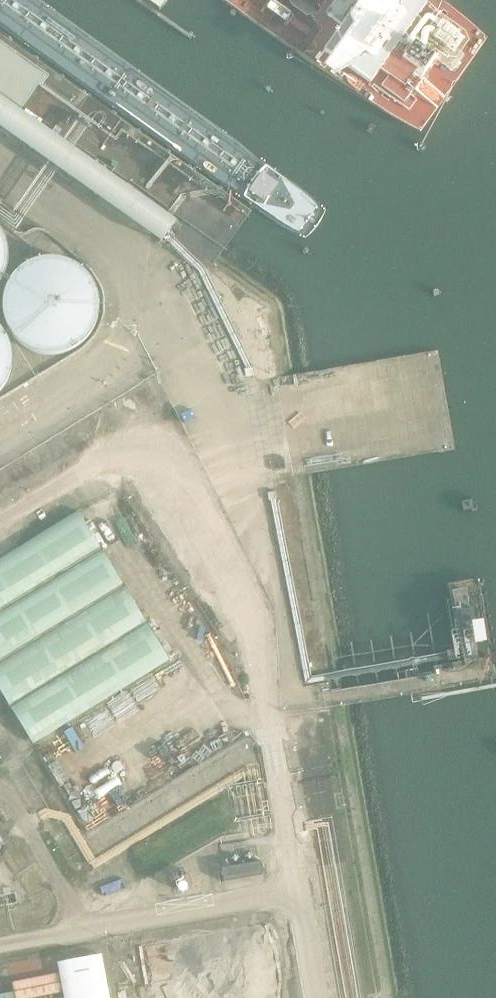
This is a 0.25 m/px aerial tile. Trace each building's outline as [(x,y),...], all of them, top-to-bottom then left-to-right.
[(90,311),(91,302),(90,294),(87,286),(83,278),(78,271),(72,266),(64,262),(56,259),(48,258),(39,258),(31,260),(23,264),(16,269),(10,275),(6,282),(3,290),(1,298),(1,307),(3,315),(6,323),(11,330),(16,336),(23,341),(31,345),(39,347),(48,347),(56,346),(64,343),(72,339),(78,333),(83,326),(87,319),(90,311)] [(100,548),(77,510),(0,558),(0,610),(100,548)] [(123,585),(100,548),(0,610),(0,661),(123,585)] [(146,621),(123,585),(0,661),(0,690),(10,706),(146,621)] [(33,743),(169,659),(146,621),(10,706),(33,743)] [(261,868),(221,874),(223,888),(263,883),(261,868)] [(105,947),(61,955),(69,997),(115,997),(105,947)]
